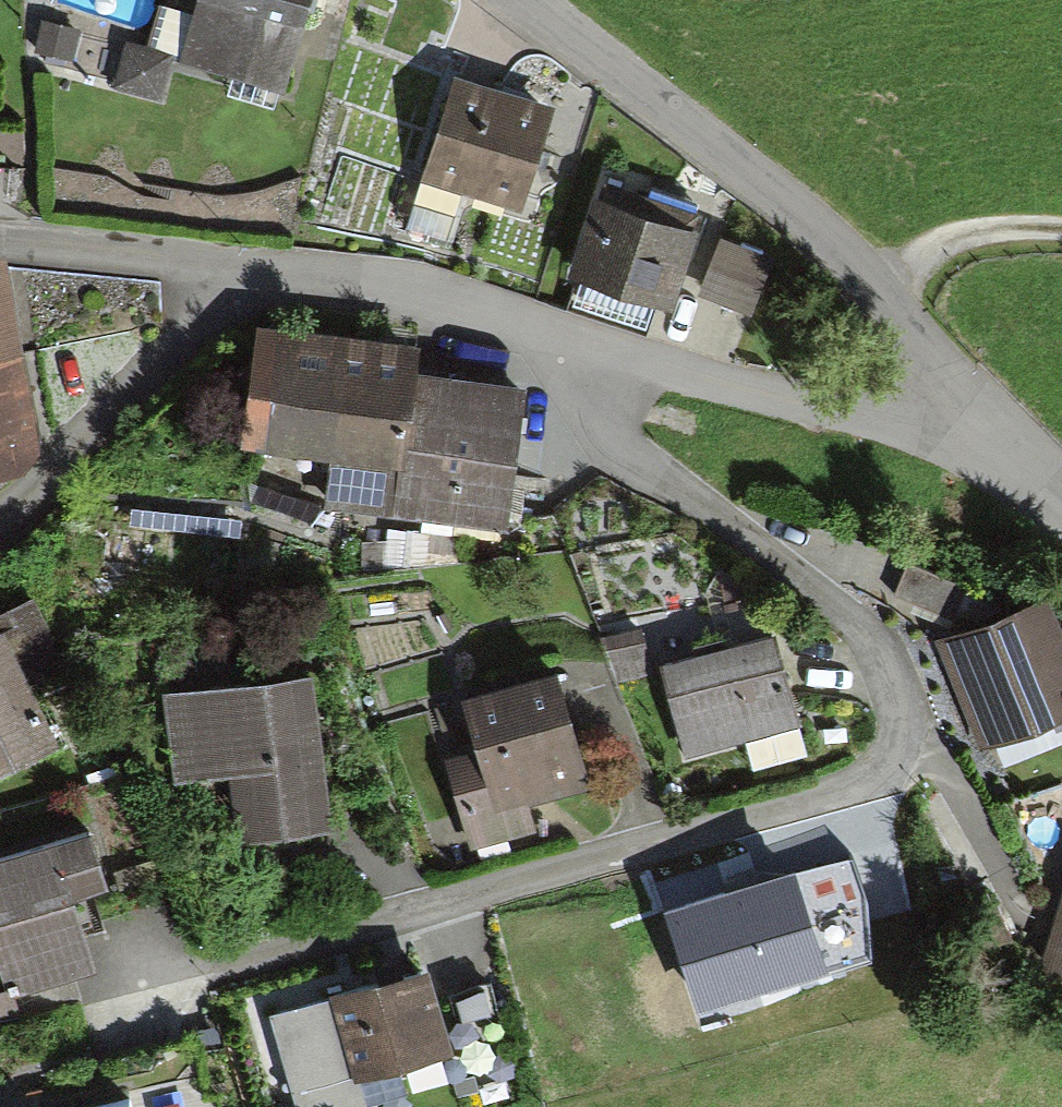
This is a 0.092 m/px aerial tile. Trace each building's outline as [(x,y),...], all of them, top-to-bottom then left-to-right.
[(307,0),(199,0),(196,13),(162,3),(148,49),(130,44),(117,86),(156,98),(168,60),(279,93),(307,0)] [(423,184),(517,215),(551,113),(457,82),(423,184)] [(567,278),(671,313),(702,221),(599,186),(567,278)] [(775,260),(722,239),(699,297),(752,318),(775,260)] [(26,476),(40,454),(7,254),(0,255),(0,480),(26,476)] [(324,504),(510,530),(529,392),(420,377),(424,349),(255,326),(237,454),(329,467),(324,504)] [(909,564),(895,595),(951,621),(966,590),(909,564)] [(71,665),(36,598),(0,617),(0,770),(55,742),(27,688),(71,665)] [(934,645),(980,756),(1061,723),(1061,634),(1047,598),(934,645)] [(644,630),(603,639),(619,681),(654,673),(644,630)] [(660,668),(684,758),(799,727),(775,638),(734,649),(731,639),(692,649),(694,658),(660,668)] [(444,761),(470,850),(535,832),(528,808),(592,791),(556,674),(461,700),(476,751),(444,761)] [(311,678),(164,697),(176,787),(236,779),(244,843),(331,831),(311,678)] [(1007,806),(1060,910),(1038,976),(1061,983),(1061,786),(1007,806)] [(5,1002),(16,999),(98,973),(75,898),(103,890),(86,835),(0,862),(0,986),(2,993),(5,1002)] [(665,915),(697,1015),(871,962),(866,907),(851,860),(665,915)] [(452,1054),(427,968),(329,996),(330,1000),(271,1018),(297,1106),(369,1106),(362,1081),(452,1054)] [(466,1053),(501,1044),(487,989),(452,998),(466,1053)] [(2,993),(0,993),(0,1026),(22,1018),(16,999),(5,1002),(2,993)] [(127,1097),(87,1106),(130,1106),(127,1097)]
